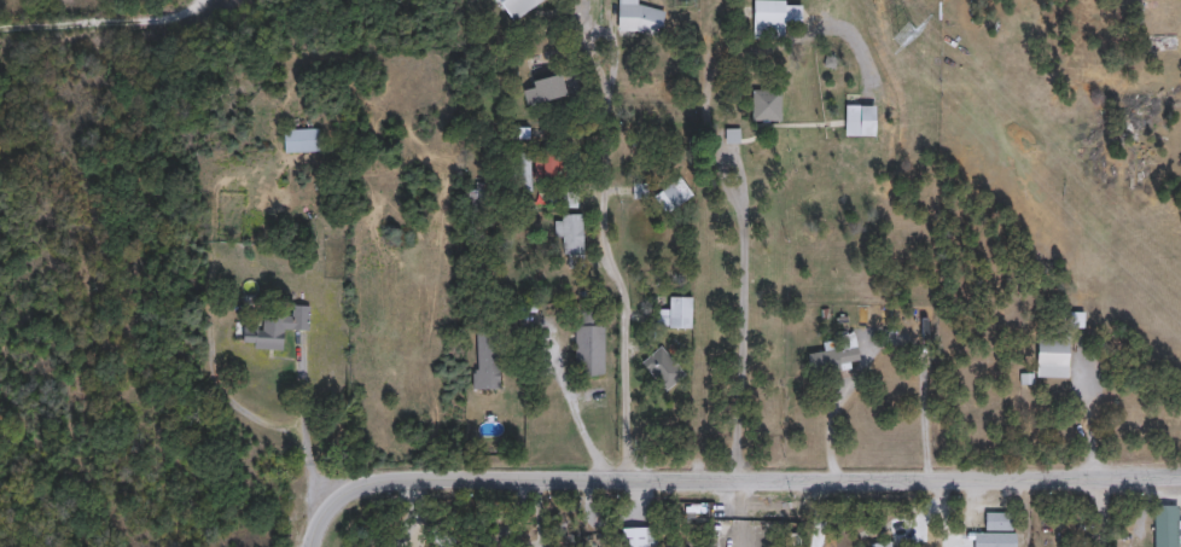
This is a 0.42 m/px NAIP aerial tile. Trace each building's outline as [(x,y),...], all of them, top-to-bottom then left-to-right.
[(510,23),(494,0),(544,0),(510,23)] [(783,1),(783,40),(750,40),(750,1),(783,1)] [(1146,53),(1146,1),(1167,1),(1167,35),(1175,35),(1175,53),(1146,53)] [(661,34),(616,34),(616,7),(661,7),(661,34)] [(564,97),(526,106),(520,87),(559,76),(564,97)] [(749,122),(749,91),(779,91),(779,122),(749,122)] [(857,135),(857,106),(872,106),(872,135),(857,135)] [(318,129),(318,152),(281,152),(281,129),(318,129)] [(664,214),(652,196),(680,178),(691,197),(664,214)] [(581,214),(581,257),(559,257),(559,214),(581,214)] [(690,297),(690,327),(665,327),(665,297),(690,297)] [(308,307),(308,331),(281,330),(280,350),(239,348),(240,326),(262,327),(262,314),(290,315),(290,305),(308,307)] [(604,374),(574,374),(574,312),(604,312),(604,374)] [(807,353),(820,351),(820,342),(833,341),(832,332),(854,331),(855,368),(807,371),(807,353)] [(475,332),(498,332),(498,389),(475,389),(475,332)] [(1064,377),(1034,377),(1034,339),(1064,339),(1064,377)] [(682,374),(662,390),(640,362),(661,347),(682,374)] [(1174,507),(1174,546),(1152,546),(1152,507),(1174,507)] [(1014,531),(1014,546),(971,546),(971,531),(983,531),(983,513),(1008,513),(1008,531),(1014,531)] [(450,541),(444,546),(440,546),(426,533),(435,524),(450,541)] [(656,528),(656,546),(620,546),(619,528),(656,528)]
